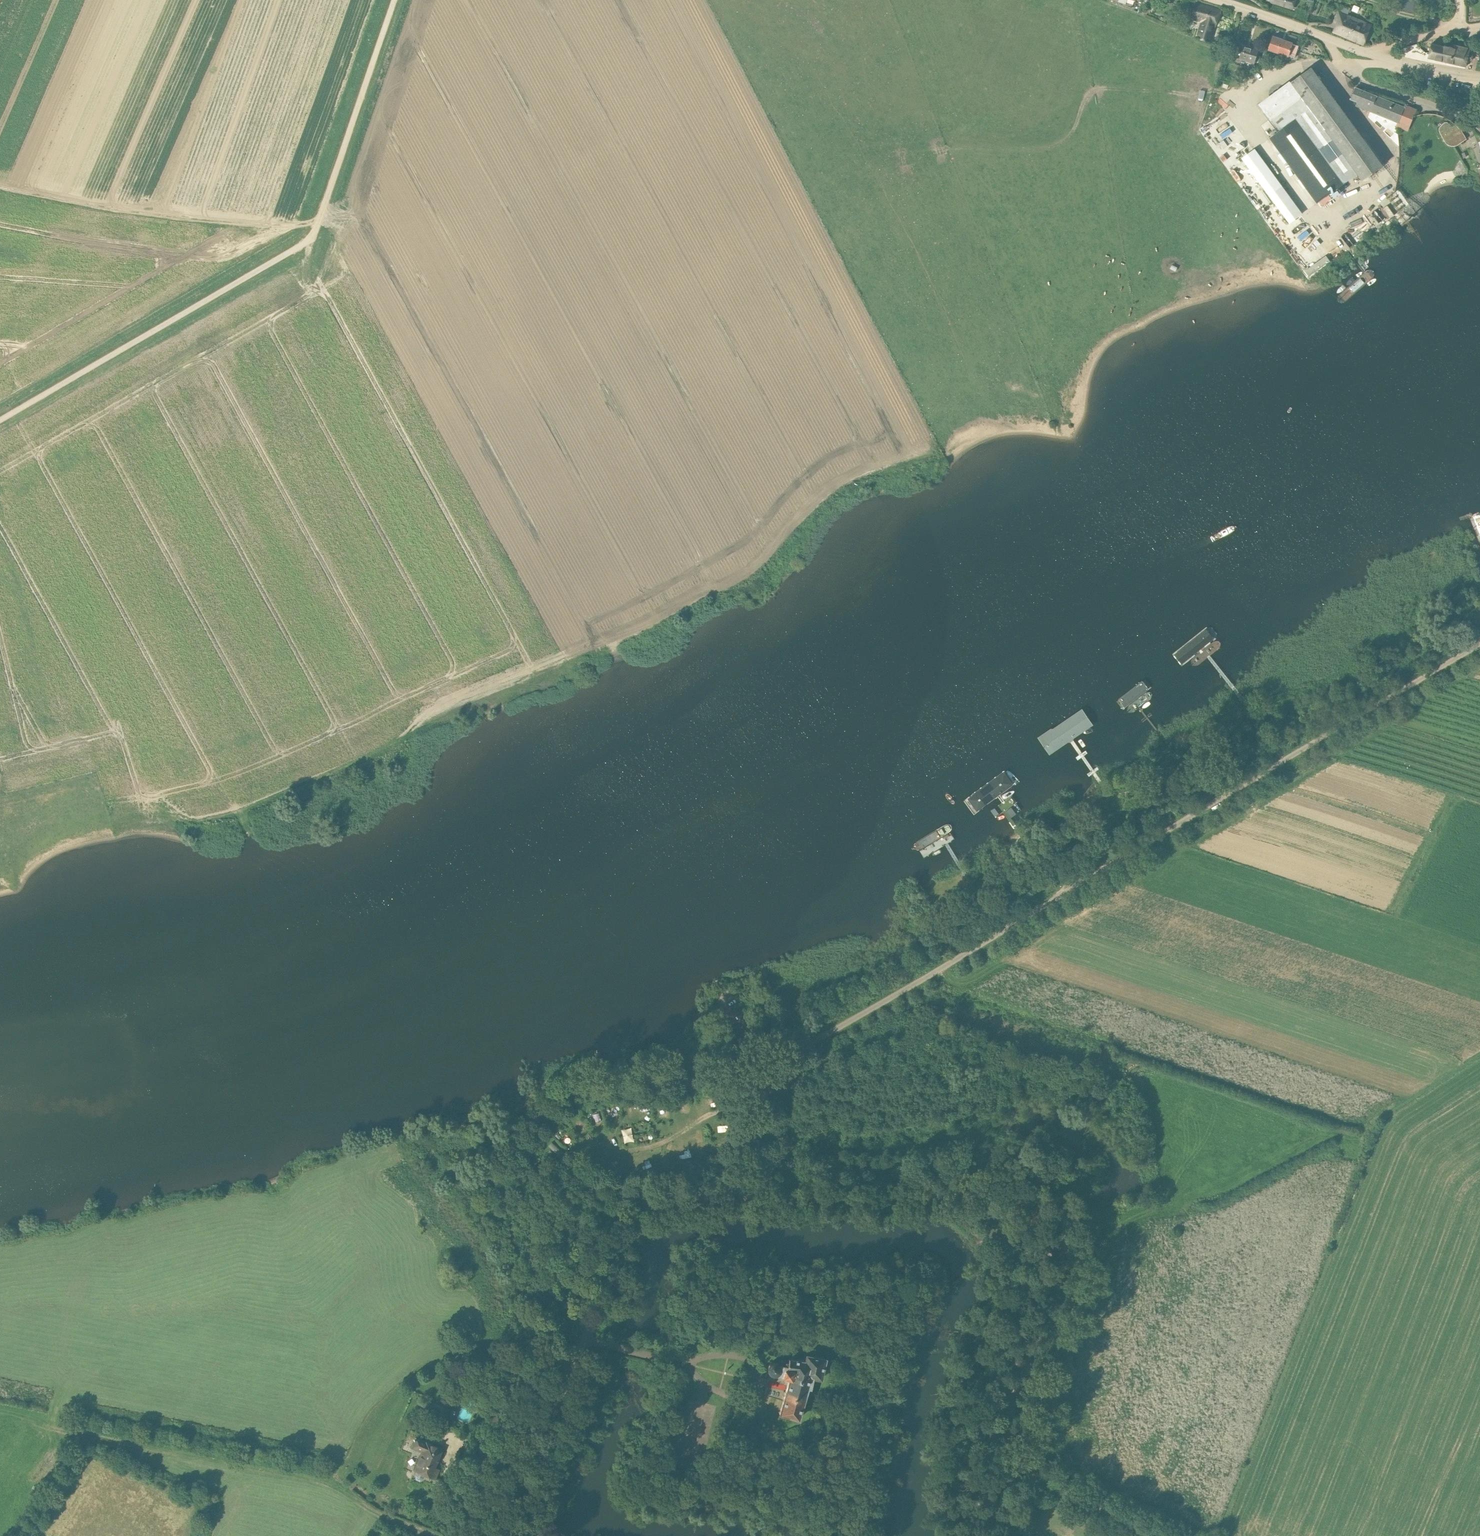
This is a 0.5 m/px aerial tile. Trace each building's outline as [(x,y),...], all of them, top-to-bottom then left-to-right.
[(1197,34),(1211,39),(1215,25),(1217,26),(1222,10),(1195,1),(1190,18),(1202,21),(1197,34)] [(1402,9),(1412,11),(1413,3),(1404,1),(1402,9)] [(1337,33),(1363,44),(1370,24),(1338,11),(1334,21),(1340,24),(1337,33)] [(1218,33),(1216,41),(1223,44),(1226,36),(1218,33)] [(1288,55),(1295,57),(1299,45),(1292,43),(1293,42),(1273,36),(1269,49),(1288,55)] [(1254,62),(1258,49),(1238,42),(1234,56),(1254,62)] [(1428,58),(1449,63),(1453,44),(1452,47),(1431,43),(1428,58)] [(1449,63),(1465,66),(1467,59),(1472,60),(1473,54),(1469,53),(1470,48),(1453,44),(1449,63)] [(1269,117),(1260,124),(1269,137),(1281,153),(1317,203),(1354,176),(1357,173),(1362,180),(1383,165),(1366,141),(1321,80),(1312,66),(1294,79),(1288,71),(1283,74),(1289,82),(1260,104),(1269,117)] [(1356,104),(1399,122),(1405,107),(1354,87),(1350,98),(1357,101),(1356,104)] [(1457,145),(1466,138),(1462,130),(1454,123),(1451,126),(1448,122),(1440,130),(1446,142),(1457,145)] [(1289,223),(1303,213),(1255,147),(1253,149),(1242,158),(1289,223)] [(1337,257),(1340,254),(1333,246),(1329,249),(1337,257)] [(1330,255),(1309,268),(1313,275),(1334,262),(1330,255)] [(1137,662),(1094,694),(1122,734),(1163,698),(1137,662)] [(1079,701),(1027,735),(1046,764),(1100,728),(1079,701)] [(1005,764),(957,798),(982,831),(1029,801),(1005,764)] [(954,806),(892,840),(911,868),(971,832),(954,806)] [(571,1125),(575,1131),(586,1125),(583,1119),(571,1125)] [(633,1128),(624,1129),(625,1142),(635,1141),(633,1128)] [(578,1158),(576,1160),(576,1163),(581,1168),(583,1167),(586,1165),(586,1163),(581,1157),(578,1158)] [(768,1365),(767,1368),(767,1371),(768,1373),(771,1375),(773,1376),(776,1375),(788,1378),(778,1413),(799,1420),(808,1388),(811,1389),(813,1378),(821,1380),(827,1358),(805,1353),(805,1360),(789,1358),(787,1365),(780,1364),(779,1363),(778,1362),(774,1362),(771,1362),(769,1363),(768,1365)] [(444,1426),(451,1410),(430,1401),(424,1417),(444,1426)] [(434,1467),(442,1448),(415,1438),(412,1447),(422,1451),(415,1469),(417,1470),(415,1475),(416,1479),(421,1481),(424,1479),(426,1474),(435,1477),(439,1469),(434,1467)]
